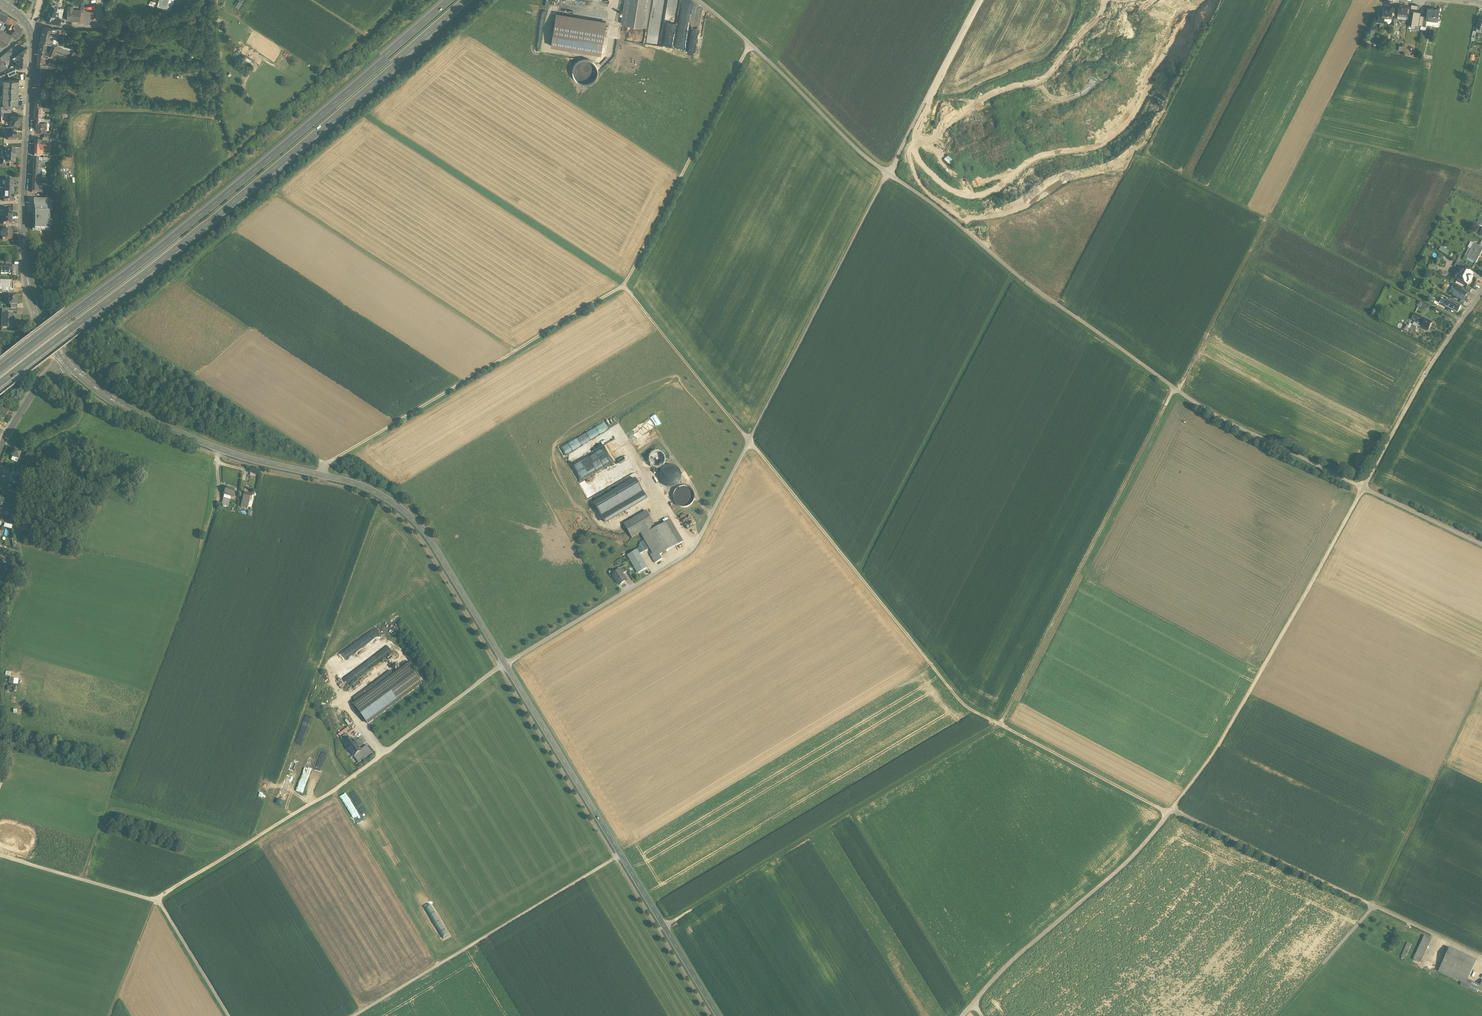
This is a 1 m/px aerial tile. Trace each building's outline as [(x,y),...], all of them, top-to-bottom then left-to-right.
[(162,7),(170,10),(172,0),(164,0),(162,7)] [(621,23),(646,27),(651,0),(625,0),(621,23)] [(55,6),(51,4),(49,10),(49,13),(55,15),(56,12),(58,7),(56,7),(54,6),(55,6)] [(80,9),(73,9),(73,5),(68,5),(67,19),(80,20),(81,11),(81,9),(80,9)] [(1407,7),(1399,6),(1398,15),(1406,16),(1407,13),(1407,8),(1407,7)] [(1392,9),(1383,8),(1382,15),(1382,17),(1384,17),(1392,18),(1392,9)] [(1439,10),(1428,8),(1427,15),(1426,19),(1427,19),(1437,21),(1439,10)] [(1414,11),(1411,26),(1415,26),(1416,24),(1418,24),(1420,14),(1421,10),(1417,9),(1414,9),(1414,11)] [(55,15),(54,18),(47,17),(46,20),(60,23),(61,17),(58,17),(59,12),(58,12),(56,12),(55,15)] [(17,19),(7,14),(4,20),(7,22),(6,25),(9,27),(11,28),(12,25),(14,23),(14,24),(16,21),(17,20),(17,19)] [(606,22),(556,14),(551,46),(601,54),(606,22)] [(16,21),(14,24),(14,23),(12,25),(15,27),(11,31),(16,37),(22,31),(20,30),(23,28),(16,21)] [(52,28),(43,27),(41,33),(51,35),(52,28)] [(3,46),(7,43),(9,40),(3,36),(5,32),(3,30),(0,28),(0,44),(3,46)] [(11,35),(5,32),(3,36),(9,40),(12,36),(11,35)] [(47,35),(41,33),(40,40),(47,42),(49,42),(50,39),(47,38),(47,35)] [(47,42),(40,40),(38,51),(48,53),(49,50),(45,49),(47,42)] [(53,43),(52,43),(49,50),(48,53),(51,55),(57,57),(68,62),(68,61),(74,61),(74,59),(89,59),(88,57),(93,57),(93,54),(96,53),(96,51),(98,51),(98,50),(96,50),(96,46),(74,47),(59,44),(55,44),(53,43)] [(26,48),(19,52),(19,60),(26,61),(28,50),(26,48)] [(48,53),(38,51),(38,55),(37,62),(42,63),(43,56),(47,57),(48,53)] [(57,57),(51,55),(48,64),(54,64),(57,57)] [(597,83),(597,60),(579,60),(579,83),(597,83)] [(42,63),(37,62),(37,71),(44,72),(44,71),(44,67),(47,67),(47,63),(42,63)] [(44,72),(37,71),(36,81),(40,82),(42,82),(43,76),(49,76),(50,72),(44,71),(44,72)] [(0,104),(0,124),(2,124),(1,110),(11,110),(11,104),(3,104),(0,104)] [(19,114),(11,114),(11,119),(9,119),(9,123),(19,124),(19,119),(21,119),(21,115),(19,115),(19,114)] [(46,120),(36,120),(36,126),(36,130),(41,130),(41,129),(46,129),(46,120)] [(9,131),(8,131),(8,140),(17,141),(17,131),(9,131)] [(39,147),(35,147),(34,156),(42,157),(43,151),(43,148),(39,147)] [(33,171),(33,181),(40,181),(41,181),(42,171),(38,171),(33,171)] [(14,188),(5,188),(5,196),(5,197),(14,197),(14,188)] [(35,230),(49,230),(49,200),(35,200),(35,230)] [(6,231),(2,231),(2,240),(12,240),(12,231),(6,231)] [(1466,258),(1476,263),(1481,251),(1481,248),(1475,245),(1472,250),(1471,250),(1466,258)] [(1450,252),(1442,247),(1440,250),(1448,256),(1450,252)] [(0,266),(0,274),(12,275),(12,267),(0,266)] [(1463,269),(1460,268),(1459,269),(1457,273),(1456,274),(1454,277),(1454,279),(1457,280),(1456,281),(1463,285),(1464,284),(1467,286),(1468,284),(1469,284),(1473,278),(1472,277),(1473,275),(1470,274),(1470,273),(1463,269)] [(13,291),(14,283),(3,282),(0,282),(0,290),(2,290),(13,291)] [(1461,291),(1456,288),(1456,289),(1452,295),(1456,297),(1457,298),(1458,299),(1459,299),(1461,300),(1463,301),(1467,294),(1461,291)] [(17,297),(9,297),(9,306),(11,306),(17,305),(17,298),(17,297)] [(1461,307),(1451,301),(1449,304),(1446,303),(1445,306),(1458,313),(1461,307)] [(8,315),(2,315),(4,316),(4,321),(2,321),(2,329),(13,329),(14,316),(8,315)] [(1432,323),(1418,316),(1414,325),(1427,331),(1427,329),(1428,330),(1432,323)] [(1417,338),(1417,337),(1412,334),(1413,333),(1416,334),(1418,331),(1405,325),(1402,331),(1417,338)] [(2,408),(0,411),(0,416),(4,419),(9,412),(6,410),(4,409),(2,408)] [(619,461),(613,448),(618,445),(617,442),(588,454),(595,471),(619,461)] [(21,453),(14,450),(11,456),(12,457),(18,459),(21,453)] [(21,453),(18,459),(24,462),(27,455),(21,453)] [(651,455),(649,459),(649,462),(651,465),(654,468),(659,468),(662,467),(665,464),(665,461),(665,458),(664,456),(662,454),(659,453),(655,453),(653,453),(651,455)] [(679,470),(675,467),(672,466),(669,466),(665,468),(662,471),(660,475),(660,479),(663,484),(668,487),(674,487),(678,484),(681,480),(681,476),(679,470)] [(12,473),(5,470),(2,476),(10,480),(12,473)] [(635,480),(594,504),(605,524),(647,500),(635,480)] [(236,490),(227,487),(224,494),(232,497),(233,496),(234,497),(236,490)] [(686,508),(689,506),(691,504),(693,502),(694,498),(694,495),(692,492),(690,489),(688,488),(684,487),(681,487),(678,488),(676,490),(674,493),(673,496),(673,499),(674,503),(676,505),(679,507),(682,508),(686,508)] [(251,495),(245,493),(244,493),(243,495),(244,495),(243,501),(241,505),(245,506),(245,505),(248,506),(250,501),(251,502),(253,496),(254,496),(255,493),(252,493),(251,495)] [(230,499),(224,497),(222,505),(228,507),(230,499)] [(665,523),(656,528),(646,511),(623,524),(632,538),(640,533),(653,554),(657,551),(660,556),(678,545),(665,523)] [(670,520),(665,523),(678,545),(683,542),(670,520)] [(636,551),(628,556),(633,565),(634,565),(639,573),(647,568),(639,555),(636,551)] [(653,554),(650,555),(655,563),(662,559),(660,556),(657,551),(653,554)] [(620,571),(613,576),(619,585),(626,581),(622,575),(625,573),(622,568),(619,569),(620,571)] [(377,654),(359,666),(362,671),(380,659),(377,654)] [(357,703),(354,705),(368,724),(421,685),(407,666),(394,676),(357,703)] [(391,671),(354,699),(357,703),(394,676),(391,671)] [(351,686),(354,690),(364,681),(362,678),(359,681),(358,679),(351,686)] [(348,727),(339,735),(341,738),(350,730),(348,727)] [(341,738),(345,744),(351,740),(347,734),(341,738)] [(345,744),(354,756),(361,750),(356,744),(357,742),(353,741),(352,741),(351,739),(351,740),(345,744)] [(353,756),(359,763),(372,753),(367,746),(361,750),(354,756),(353,756)] [(258,797),(265,799),(267,793),(260,790),(258,797)] [(226,818),(227,813),(197,804),(195,808),(201,810),(200,811),(226,818)] [(1424,936),(1413,960),(1420,963),(1431,939),(1424,936)] [(1407,943),(1401,957),(1405,959),(1411,945),(1407,943)] [(1477,961),(1449,948),(1438,971),(1461,982),(1460,984),(1469,988),(1472,982),(1468,980),(1477,961)] [(1480,986),(1472,982),(1469,988),(1477,992),(1479,989),(1480,986)]
